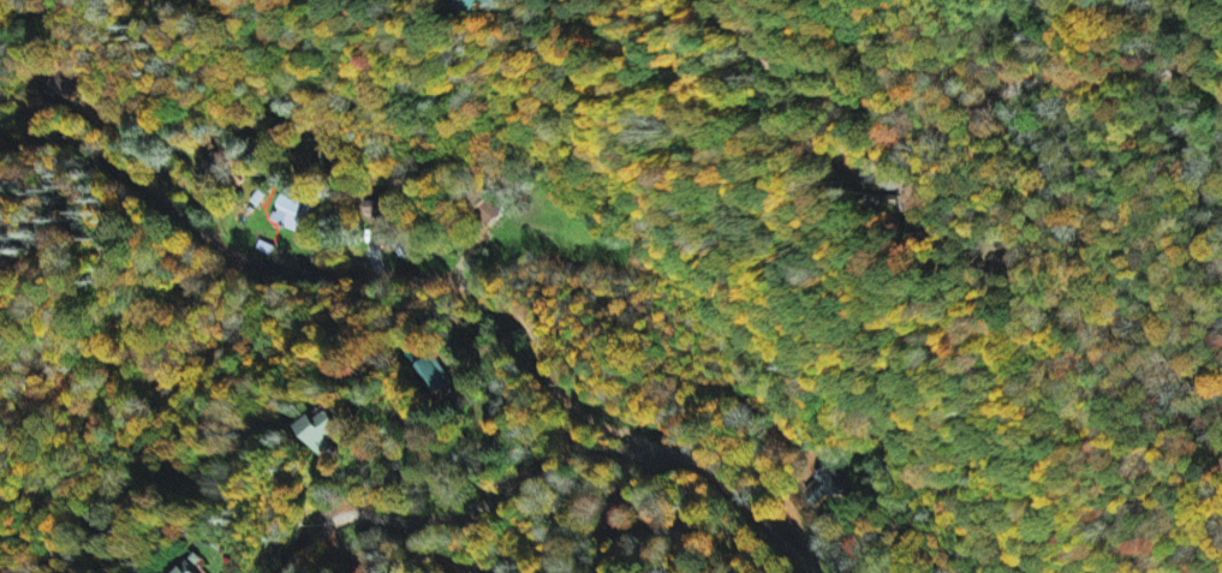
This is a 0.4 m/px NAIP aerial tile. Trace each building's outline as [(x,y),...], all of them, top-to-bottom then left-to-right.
[(464,7),(485,16),(492,0),(467,0),(464,7)] [(297,234),(310,207),(289,197),(276,223),(297,234)] [(303,427),(318,451),(346,433),(334,414),(323,421),(320,416),(303,427)] [(191,562),(181,572),(203,572),(191,562)]
